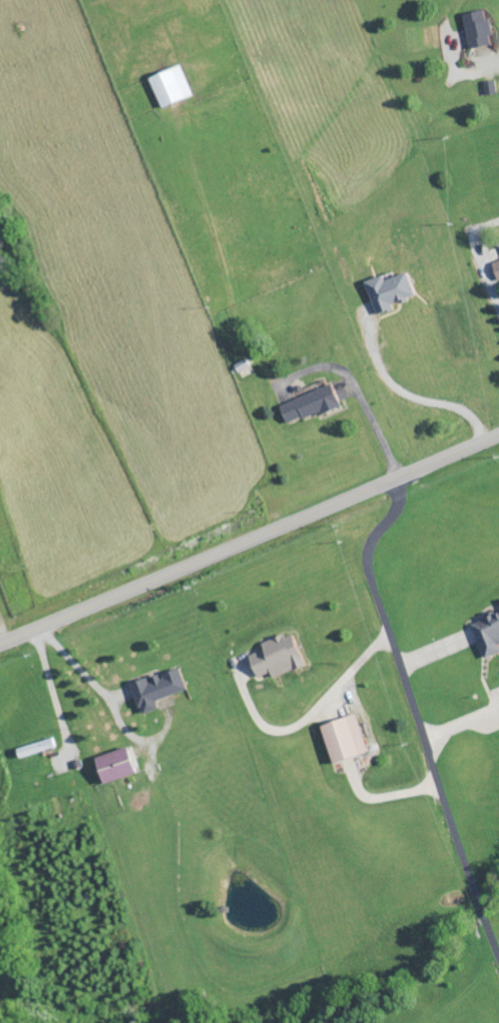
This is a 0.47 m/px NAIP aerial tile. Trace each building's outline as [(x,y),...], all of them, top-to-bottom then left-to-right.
[(470,48),(495,45),(491,17),(488,17),(487,11),(465,13),(470,48)] [(163,108),(194,95),(182,65),(150,78),(163,108)] [(487,95),(498,93),(496,80),(485,81),(487,95)] [(379,314),(396,308),(394,302),(418,294),(410,270),(387,278),(386,273),(367,279),(379,314)] [(281,404),(289,424),(343,403),(335,383),(281,404)] [(486,656),(498,651),(498,612),(473,622),(486,656)] [(251,653),(259,676),(272,672),(273,676),(306,665),(295,631),(263,642),(265,648),(251,653)] [(188,689),(181,667),(160,674),(160,673),(133,681),(143,714),(160,709),(157,699),(188,689)] [(370,752),(358,713),(322,724),(334,763),(370,752)] [(106,783),(138,771),(129,746),(97,757),(106,783)]
